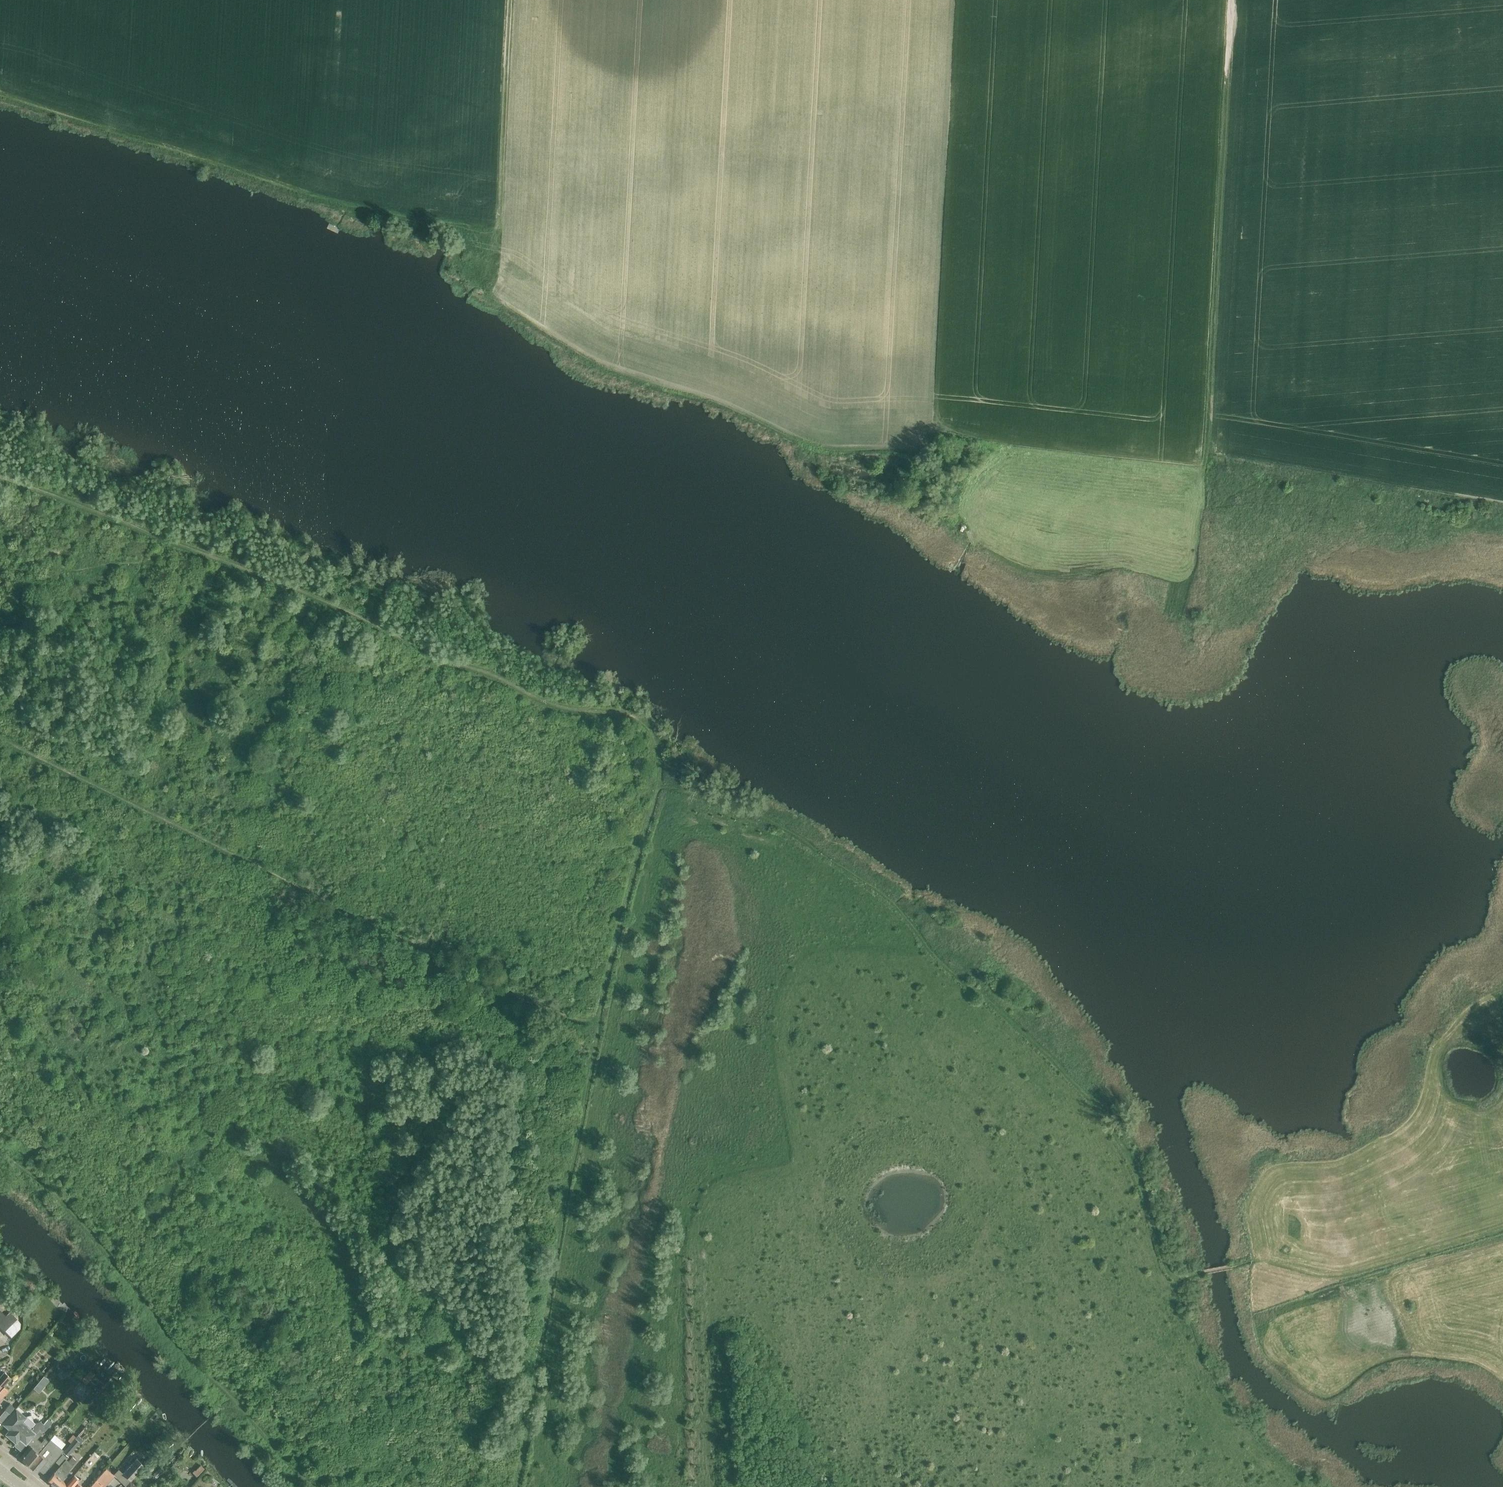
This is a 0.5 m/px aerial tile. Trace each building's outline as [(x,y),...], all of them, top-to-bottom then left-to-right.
[(8,1298),(0,1305),(0,1327),(9,1337),(19,1328),(19,1324),(15,1319),(20,1315),(17,1309),(8,1298)] [(81,1380),(87,1384),(96,1374),(91,1370),(81,1380)] [(11,1378),(5,1373),(0,1378),(0,1390),(11,1378)] [(43,1378),(35,1386),(41,1392),(49,1384),(43,1378)] [(20,1438),(27,1444),(36,1433),(40,1436),(47,1427),(44,1425),(45,1424),(42,1421),(36,1423),(34,1424),(16,1408),(11,1414),(3,1423),(8,1428),(9,1426),(12,1428),(7,1434),(17,1442),(20,1438)] [(3,1423),(11,1414),(6,1410),(0,1417),(0,1421),(3,1423)] [(157,1421),(163,1418),(159,1412),(154,1416),(157,1421)] [(83,1429),(75,1438),(64,1452),(68,1456),(80,1442),(82,1444),(85,1440),(83,1439),(88,1433),(83,1429)] [(21,1457),(30,1465),(49,1441),(46,1438),(42,1443),(38,1439),(40,1436),(36,1433),(27,1444),(30,1447),(21,1457)] [(53,1441),(65,1446),(68,1440),(56,1435),(53,1441)] [(49,1441),(30,1465),(38,1472),(45,1464),(49,1468),(54,1462),(53,1461),(63,1449),(57,1444),(55,1446),(50,1441),(49,1442),(49,1441)] [(144,1465),(137,1458),(123,1473),(130,1479),(144,1465)] [(56,1486),(64,1486),(71,1478),(75,1474),(77,1471),(71,1466),(73,1464),(66,1459),(54,1473),(55,1473),(48,1480),(56,1486)] [(201,1465),(192,1474),(197,1478),(205,1469),(201,1465)] [(114,1475),(106,1468),(92,1485),(90,1486),(104,1486),(114,1475)] [(80,1484),(84,1480),(81,1478),(80,1479),(75,1474),(71,1478),(64,1486),(84,1486),(80,1484)]
